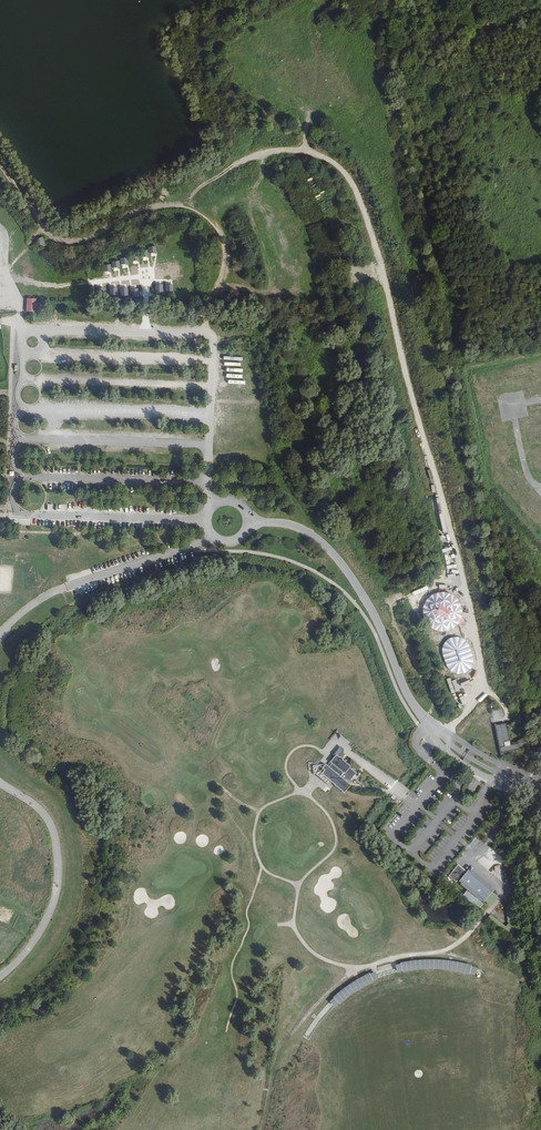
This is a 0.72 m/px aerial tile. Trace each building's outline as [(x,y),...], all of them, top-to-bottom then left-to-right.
[(41,247),(46,245),(43,237),(38,239),(41,247)] [(27,298),(26,312),(36,312),(37,298),(27,298)] [(512,393),(514,402),(522,400),(521,392),(512,393)] [(503,418),(512,417),(510,409),(502,411),(503,418)] [(500,457),(492,459),(493,467),(502,466),(500,457)] [(515,457),(506,459),(508,467),(517,465),(515,457)] [(511,495),(519,491),(515,483),(507,487),(511,495)] [(448,601),(437,604),(438,607),(456,603),(454,593),(447,595),(448,601)] [(501,752),(520,748),(519,744),(511,745),(506,723),(496,725),(501,752)] [(321,776),(344,795),(350,786),(346,783),(347,781),(349,783),(357,773),(336,756),(330,763),(332,765),(329,768),(326,766),(322,770),(325,772),(321,776)] [(478,861),(483,865),(488,860),(483,855),(478,861)] [(491,869),(495,866),(490,860),(486,863),(491,869)] [(459,863),(449,876),(468,890),(463,896),(480,909),(495,889),(459,863)] [(406,963),(396,966),(397,973),(403,973),(407,973),(416,971),(425,970),(434,970),(443,971),(451,972),(460,973),(469,976),(475,976),(477,969),(472,966),(463,964),(453,962),(444,961),(434,961),(425,961),(415,961),(406,963)] [(396,971),(395,964),(378,966),(378,972),(388,970),(389,972),(396,971)] [(330,1003),(335,1008),(340,1003),(346,999),(354,994),(361,989),(369,985),(378,980),(375,972),(368,975),(361,979),(353,983),(345,989),(337,995),(330,1003)]
